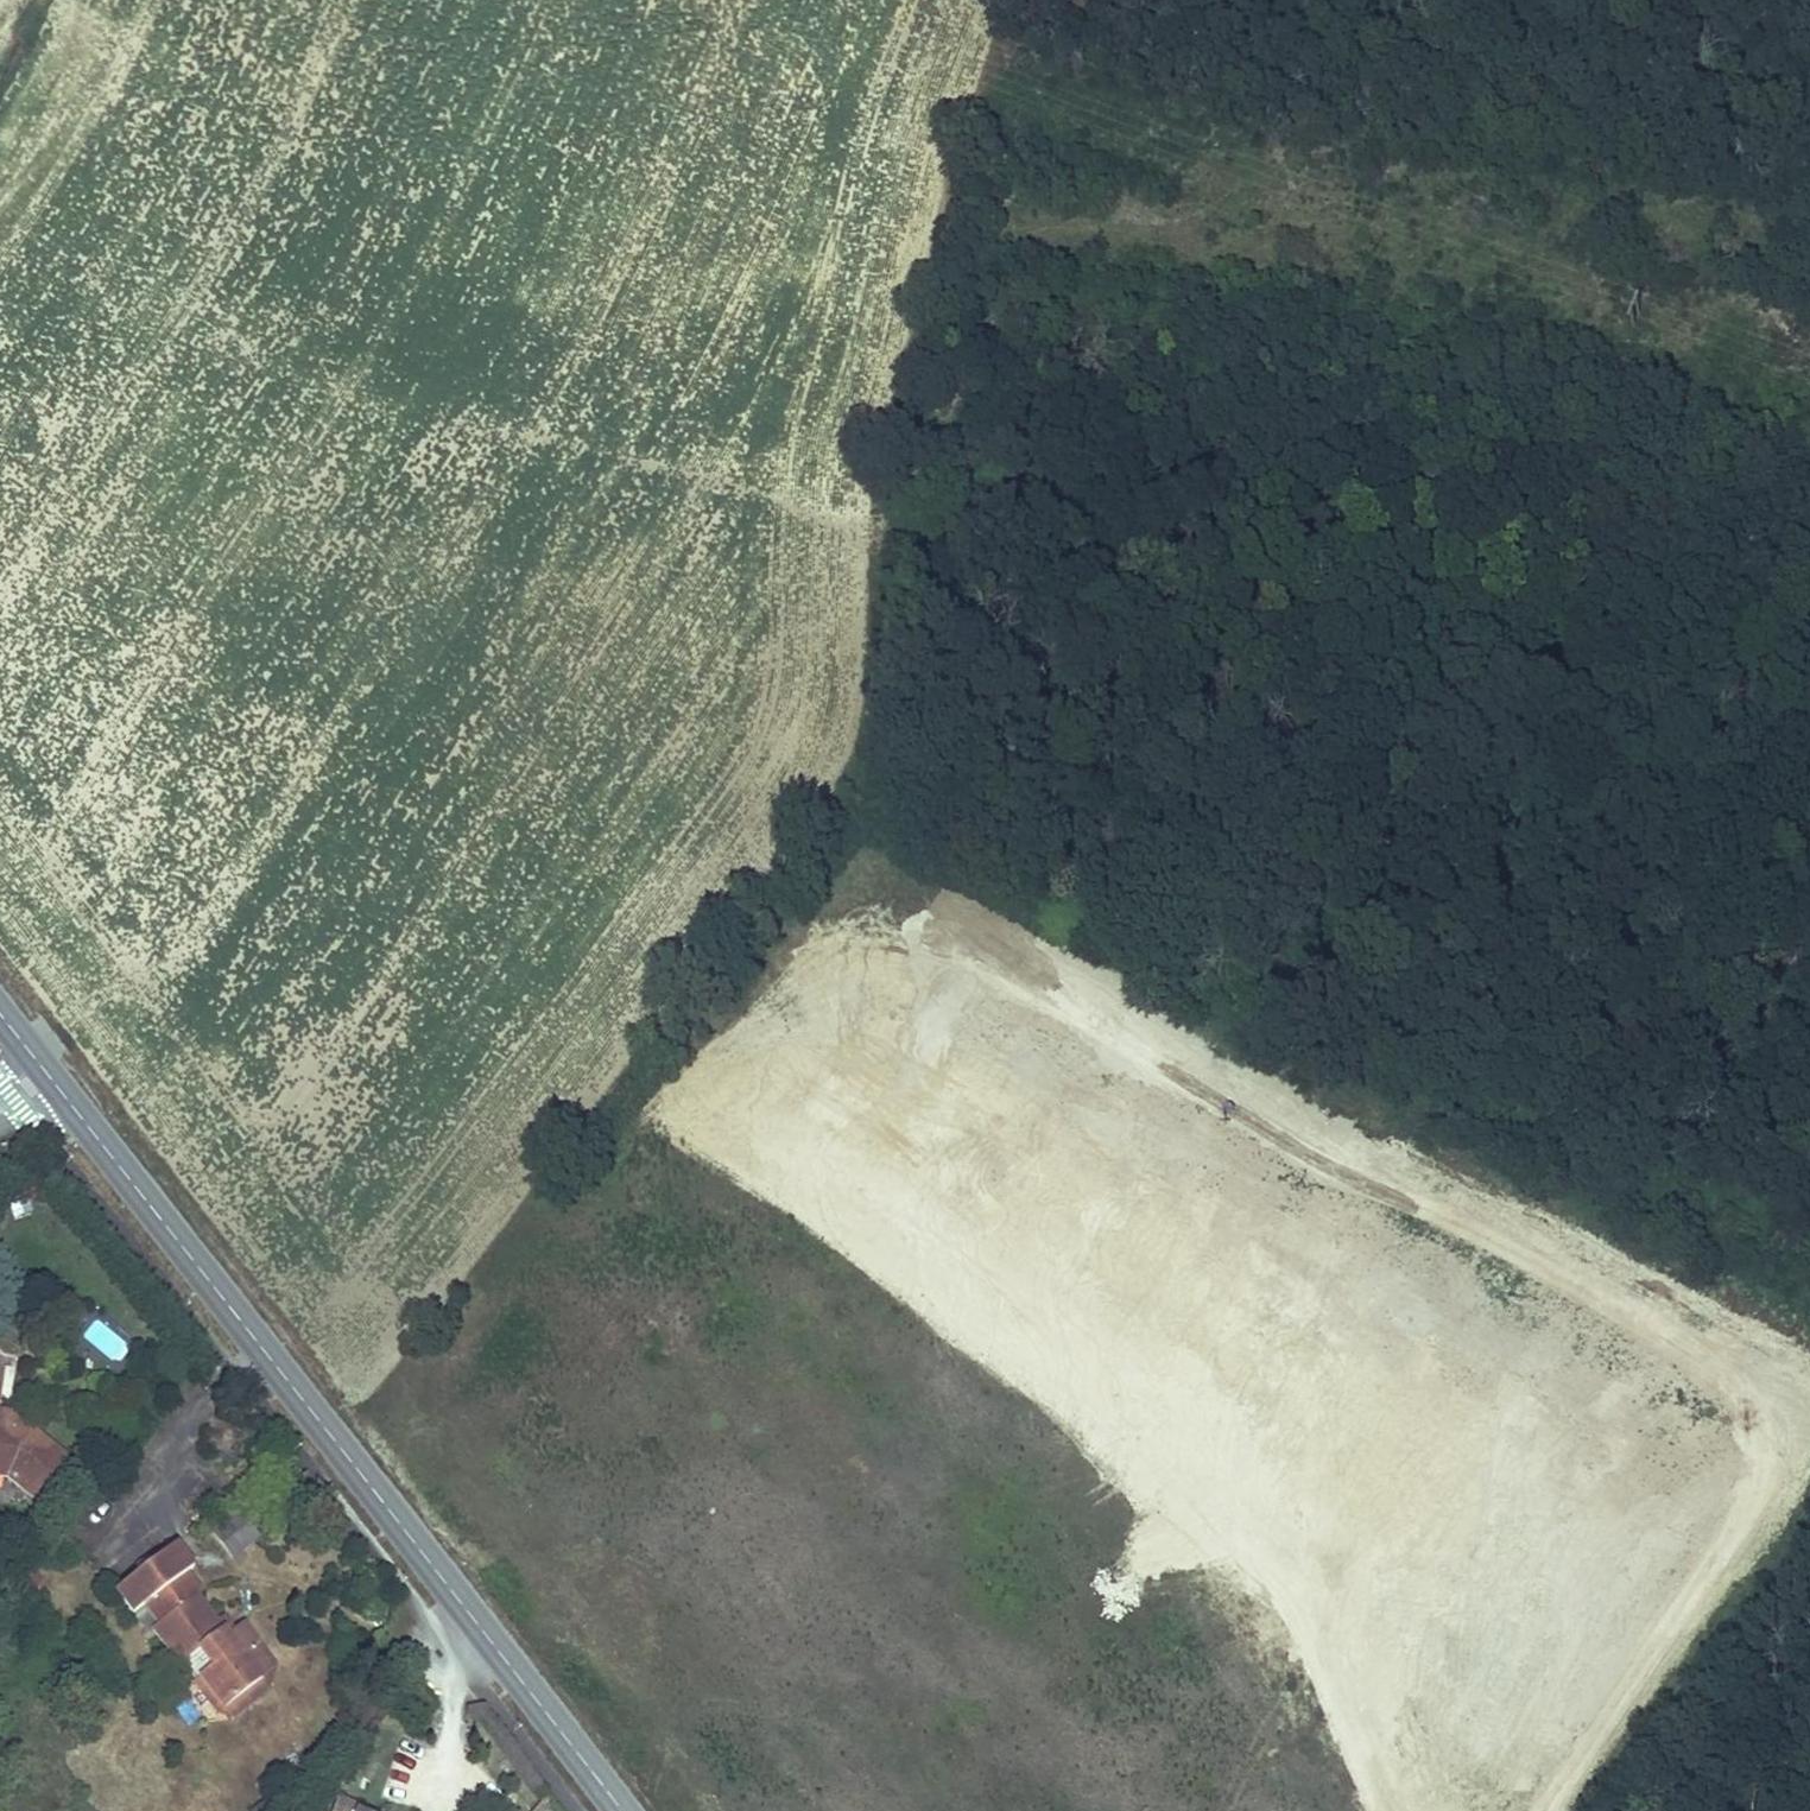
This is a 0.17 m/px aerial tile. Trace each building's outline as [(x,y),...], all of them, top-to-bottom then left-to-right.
[(17,1423),(18,1411),(0,1410),(0,1422),(17,1423)] [(32,1424),(17,1423),(0,1422),(0,1471),(7,1471),(31,1495),(67,1459),(32,1424)] [(229,1559),(259,1538),(238,1508),(208,1528),(229,1559)] [(164,1549),(114,1589),(134,1613),(137,1611),(162,1642),(156,1647),(183,1681),(200,1668),(214,1685),(204,1692),(230,1725),(258,1701),(269,1685),(276,1663),(242,1621),(234,1627),(223,1616),(216,1617),(199,1593),(203,1589),(189,1571),(194,1567),(174,1541),(164,1549)] [(335,1798),(330,1810),(369,1810),(335,1798)]
